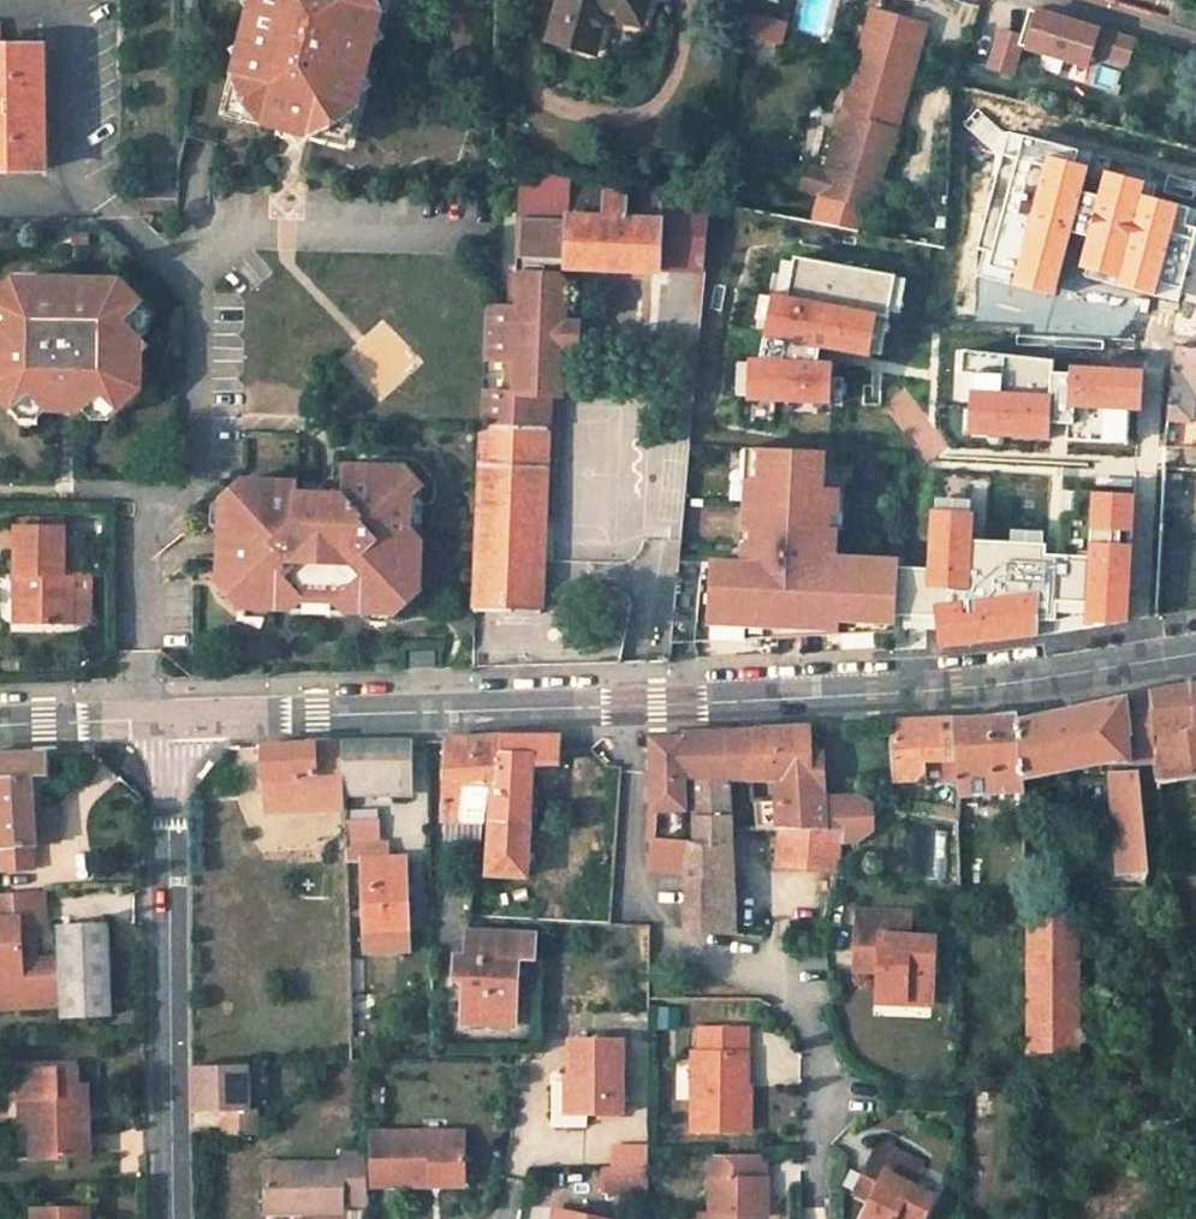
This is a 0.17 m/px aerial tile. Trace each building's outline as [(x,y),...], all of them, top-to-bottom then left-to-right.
[(249,30),(237,78),(244,80),(239,98),(248,113),(267,118),(269,112),(279,115),(298,104),(306,118),(317,120),(314,129),(334,134),(349,125),(354,107),(360,108),(385,11),(379,9),(381,0),(257,0),(249,30)] [(379,9),(385,11),(390,12),(394,0),(381,0),(379,9)] [(548,39),(595,52),(604,15),(641,25),(646,6),(625,0),(559,0),(548,39)] [(870,9),(856,61),(910,74),(923,24),(870,9)] [(1033,30),(1039,12),(1030,10),(1025,27),(1033,30)] [(1088,66),(1092,51),(1128,62),(1134,41),(1059,18),(1039,12),(1033,30),(1025,27),(1023,37),(1020,46),(1088,66)] [(760,35),(764,19),(741,13),(739,30),(760,35)] [(786,24),(764,19),(760,35),(782,41),(786,24)] [(1020,46),(1023,37),(1002,31),(991,68),(1012,74),(1020,46)] [(43,170),(41,48),(0,48),(0,170),(43,170)] [(901,107),(910,74),(856,61),(847,92),(901,107)] [(266,124),(267,118),(248,113),(239,98),(244,80),(237,78),(227,115),(266,124)] [(895,130),(901,107),(847,92),(840,114),(850,117),(895,130)] [(266,124),(312,136),(314,129),(317,120),(306,118),(298,104),(279,115),(269,112),(267,118),(266,124)] [(351,146),(360,108),(354,107),(349,125),(334,134),(314,129),(312,136),(351,146)] [(802,188),(878,209),(884,190),(878,188),(888,149),(891,150),(897,130),(895,130),(850,117),(840,114),(838,114),(832,134),(835,134),(825,172),(808,167),(802,188)] [(659,272),(659,271),(661,204),(673,204),(674,195),(520,169),(516,273),(512,273),(511,307),(487,305),(486,339),(485,354),(510,356),(507,388),(507,389),(507,391),(517,391),(551,393),(563,394),(565,350),(565,328),(568,269),(659,272)] [(659,271),(702,273),(708,205),(673,204),(661,204),(659,271)] [(817,275),(814,350),(859,353),(863,278),(861,278),(863,259),(821,257),(820,275),(817,275)] [(1053,334),(1060,280),(1041,277),(1035,327),(1035,332),(1053,334)] [(119,283),(101,282),(100,289),(85,289),(77,282),(54,281),(46,288),(30,288),(31,281),(13,280),(0,294),(0,311),(8,321),(0,328),(0,400),(9,410),(27,394),(44,411),(81,412),(99,395),(116,412),(139,390),(140,355),(147,348),(122,321),(140,305),(119,283)] [(1087,290),(1088,284),(1060,280),(1053,334),(1069,337),(1070,329),(1082,331),(1082,324),(1087,290)] [(1195,339),(1195,304),(1087,290),(1082,324),(1195,339)] [(579,351),(580,328),(565,328),(565,350),(579,351)] [(1069,337),(1048,446),(1096,454),(1103,417),(1093,415),(1099,385),(1109,387),(1110,376),(1160,384),(1159,392),(1155,390),(1147,427),(1159,429),(1166,431),(1173,341),(1082,331),(1070,329),(1069,337)] [(1192,440),(1194,395),(1195,395),(1195,344),(1173,341),(1166,431),(1165,444),(1165,448),(1192,448),(1192,440)] [(1103,417),(1109,387),(1099,385),(1093,415),(1103,417)] [(482,387),(470,608),(543,611),(551,393),(517,391),(507,391),(507,389),(507,388),(482,387)] [(1166,431),(1159,429),(1156,443),(1165,444),(1166,431)] [(803,638),(898,633),(900,559),(836,556),(838,530),(824,529),(824,516),(831,516),(833,475),(822,475),(823,451),(761,449),(760,479),(748,478),(745,531),(752,531),(752,543),(744,543),(743,559),(679,556),(670,644),(773,639),(782,639),(779,586),(801,585),(803,638)] [(421,481),(404,463),(331,460),(330,480),(342,481),(341,491),(295,489),(295,478),(239,477),(220,496),(229,506),(229,521),(218,530),(217,581),(238,604),(248,594),(264,595),(273,605),(290,605),(308,589),(326,590),(342,607),(360,607),(370,598),(385,598),(395,608),(417,587),(419,534),(409,523),(402,514),(402,499),(411,491),(421,481)] [(1164,466),(1124,464),(1115,605),(1158,607),(1164,466)] [(0,478),(0,499),(11,498),(11,478),(0,478)] [(419,500),(411,491),(402,499),(402,514),(409,523),(418,515),(419,500)] [(229,506),(220,496),(210,505),(209,520),(218,530),(229,521),(229,506)] [(1051,520),(931,515),(928,575),(1049,581),(1051,520)] [(64,574),(64,528),(15,527),(16,576),(24,576),(24,624),(71,625),(73,573),(64,574)] [(24,576),(16,576),(15,625),(24,624),(24,576)] [(803,638),(801,585),(779,586),(782,639),(803,638)] [(308,589),(290,605),(342,607),(326,590),(308,589)] [(248,594),(238,604),(247,613),(262,613),(273,605),(264,595),(248,594)] [(370,598),(360,607),(368,616),(383,617),(395,608),(385,598),(370,598)] [(1154,690),(1157,742),(1157,761),(1158,783),(1166,850),(1195,846),(1195,684),(1191,684),(1154,690)] [(1135,694),(1020,719),(1018,719),(1023,777),(1110,761),(1157,761),(1157,742),(1154,690),(1135,694)] [(1023,777),(1018,719),(1020,719),(1019,712),(992,715),(953,718),(958,777),(959,796),(1024,790),(1023,777)] [(958,777),(953,718),(921,719),(893,721),(896,780),(958,777)] [(786,726),(758,728),(753,739),(743,780),(749,780),(778,779),(779,800),(812,800),(824,802),(824,797),(822,753),(810,749),(808,725),(786,726)] [(727,731),(693,733),(694,781),(729,781),(743,780),(753,739),(737,739),(727,731)] [(446,837),(482,836),(488,835),(490,777),(496,776),(500,736),(463,737),(448,738),(444,825),(446,825),(446,837)] [(488,835),(487,872),(527,873),(533,763),(562,763),(562,736),(500,736),(496,776),(490,777),(488,835)] [(686,807),(685,738),(662,738),(655,809),(686,807)] [(411,782),(411,740),(403,740),(343,743),(344,782),(411,782)] [(296,745),(262,747),(264,811),(345,808),(344,782),(343,743),(296,745)] [(46,752),(0,754),(0,870),(33,867),(31,846),(36,846),(35,842),(34,820),(30,775),(46,774),(46,752)] [(1122,884),(1147,882),(1139,771),(1109,772),(1116,875),(1121,874),(1122,884)] [(734,932),(733,873),(720,873),(722,842),(731,843),(729,781),(694,781),(695,843),(687,842),(652,840),(651,868),(686,871),(685,875),(688,875),(685,930),(734,932)] [(874,830),(873,805),(855,796),(824,797),(824,802),(826,831),(826,832),(841,833),(841,842),(858,841),(874,830)] [(826,832),(826,831),(824,802),(812,800),(779,800),(752,801),(756,828),(779,828),(826,832)] [(65,817),(34,820),(35,842),(67,840),(65,817)] [(840,865),(841,842),(841,833),(826,832),(779,828),(776,858),(824,863),(840,865)] [(347,863),(362,862),(365,932),(398,931),(397,897),(407,897),(406,856),(389,857),(388,839),(355,841),(355,835),(346,836),(347,863)] [(733,873),(731,843),(722,842),(720,873),(733,873)] [(42,892),(0,895),(0,986),(9,985),(10,1009),(59,1006),(60,1019),(110,1017),(107,925),(56,926),(58,959),(34,960),(33,933),(32,919),(43,918),(42,892)] [(409,930),(407,897),(397,897),(398,931),(409,930)] [(1028,903),(1028,1053),(1082,1051),(1083,903),(1028,903)] [(881,947),(880,969),(879,999),(931,1001),(933,938),(909,937),(910,913),(858,912),(857,946),(881,947)] [(44,932),(43,918),(32,919),(33,933),(44,932)] [(466,978),(464,1025),(491,1025),(492,1014),(516,1015),(518,962),(533,963),(533,935),(468,933),(467,961),(457,960),(457,979),(466,978)] [(856,969),(880,969),(881,947),(857,946),(856,969)] [(0,986),(0,1009),(10,1009),(9,985),(0,986)] [(696,1126),(751,1125),(751,1081),(748,1082),(742,1082),(742,1048),(747,1048),(747,1024),(702,1025),(702,1049),(694,1049),(696,1126)] [(624,1081),(624,1038),(588,1038),(570,1038),(569,1080),(553,1081),(553,1126),(587,1126),(587,1113),(623,1113),(624,1081)] [(247,1065),(195,1067),(195,1094),(196,1112),(224,1112),(225,1136),(257,1135),(256,1110),(248,1109),(247,1065)] [(19,1071),(19,1100),(29,1099),(30,1121),(30,1155),(87,1154),(85,1087),(76,1087),(76,1070),(19,1071)] [(29,1099),(19,1100),(21,1122),(30,1121),(29,1099)] [(368,1186),(432,1186),(432,1179),(463,1179),(463,1134),(432,1134),(368,1134),(368,1154),(368,1158),(368,1162),(368,1174),(368,1180),(368,1186)] [(611,1164),(650,1163),(650,1145),(610,1145),(611,1164)] [(930,1203),(908,1192),(919,1168),(878,1148),(862,1182),(880,1190),(873,1204),(866,1218),(922,1218),(930,1203)] [(715,1212),(704,1212),(704,1218),(748,1218),(748,1213),(769,1213),(769,1177),(766,1177),(766,1153),(755,1153),(714,1152),(715,1212)] [(368,1174),(368,1162),(368,1158),(368,1154),(342,1154),(340,1154),(340,1160),(340,1163),(266,1164),(265,1213),(342,1213),(342,1204),(369,1203),(368,1186),(368,1180),(368,1174)] [(604,1193),(650,1192),(650,1163),(611,1164),(604,1165),(604,1193)] [(856,1196),(873,1204),(880,1190),(862,1182),(856,1196)] [(89,1211),(31,1210),(31,1218),(89,1218),(89,1211)] [(556,1210),(555,1218),(597,1218),(556,1210)]
